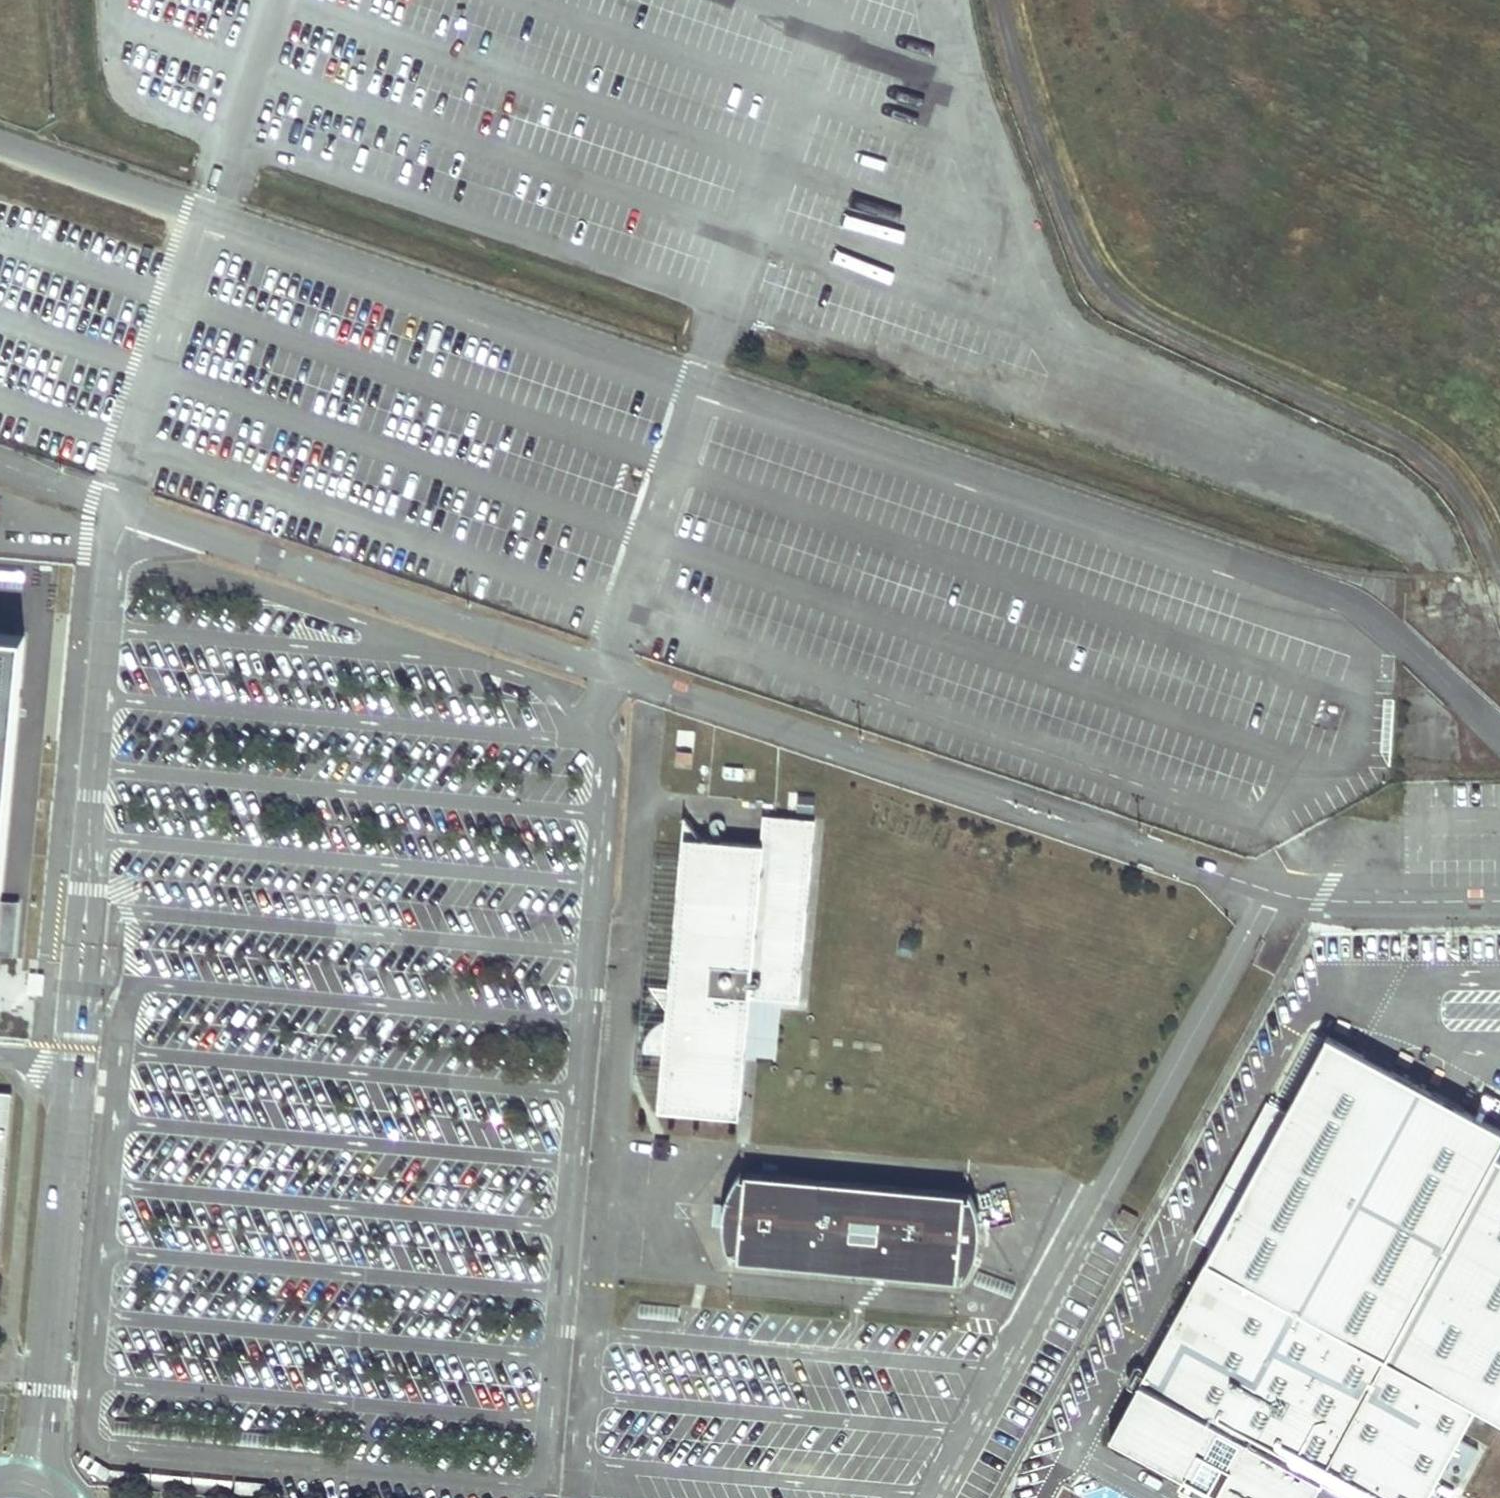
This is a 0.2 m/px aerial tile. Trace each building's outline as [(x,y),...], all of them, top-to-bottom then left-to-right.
[(24,633),(0,630),(0,895),(24,633)] [(700,832),(682,813),(667,982),(648,980),(665,1005),(663,1024),(660,1024),(655,1025),(652,1026),(649,1029),(647,1031),(645,1033),(644,1037),(643,1041),(662,1043),(657,1103),(737,1110),(748,990),(797,994),(813,812),(776,809),(762,808),(759,837),(700,832)] [(1479,1398),(1499,1410),(1499,1148),(1499,1146),(1499,1121),(1332,1029),(1291,1105),(1272,1094),(1198,1229),(1218,1240),(1114,1429),(1152,1450),(1152,1449),(1170,1456),(1189,1466),(1187,1469),(1201,1477),(1212,1483),(1213,1480),(1227,1488),(1241,1497),(1242,1497),(1311,1497),(1325,1472),(1372,1497),(1425,1497),(1479,1398)] [(12,1094),(0,1093),(0,1230),(12,1094)] [(973,1187),(743,1166),(739,1172),(732,1184),(729,1190),(727,1201),(725,1213),(726,1227),(729,1239),(733,1248),(735,1253),(964,1273),(969,1266),(972,1261),(975,1255),(979,1247),(981,1240),(982,1231),(982,1224),(981,1213),(979,1202),(973,1187)] [(1152,1450),(1187,1469),(1189,1466),(1170,1456),(1152,1449),(1152,1450)] [(1201,1477),(1197,1483),(1208,1489),(1212,1483),(1201,1477)] [(1212,1483),(1240,1497),(1241,1497),(1227,1488),(1213,1480),(1212,1483)]
